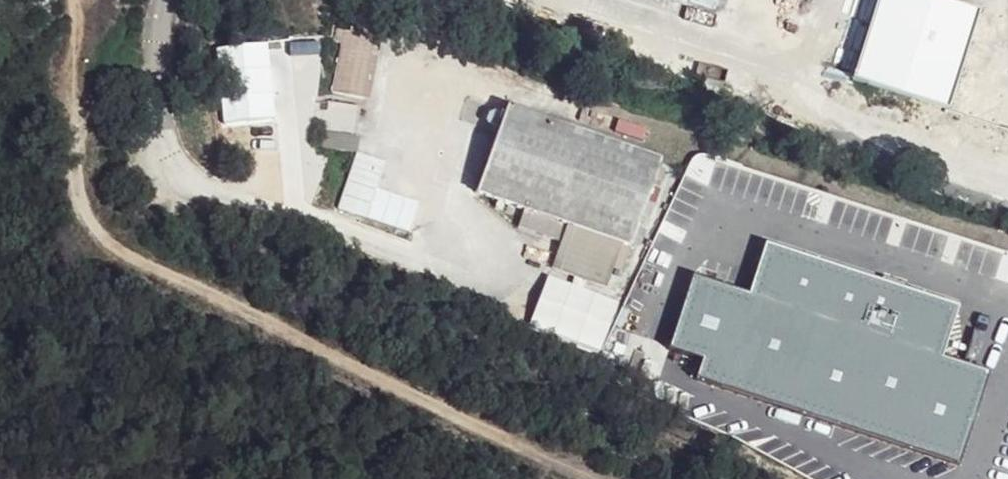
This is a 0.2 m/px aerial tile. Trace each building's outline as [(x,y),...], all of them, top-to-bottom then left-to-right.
[(717,8),(720,0),(690,0),(717,8)] [(950,108),(963,65),(979,10),(947,0),(877,0),(854,80),(950,108)] [(378,39),(339,32),(328,93),(366,100),(378,39)] [(224,74),(237,75),(238,54),(226,54),(224,74)] [(963,65),(950,108),(946,127),(1007,140),(1007,67),(987,62),(984,69),(963,65)] [(335,134),(356,137),(362,109),(341,104),(335,134)] [(561,242),(552,268),(606,287),(622,244),(631,247),(653,183),(658,170),(660,163),(507,109),(477,193),(509,204),(507,212),(522,217),(519,226),(561,242)] [(335,134),(319,131),(316,147),(353,154),(356,137),(335,134)] [(658,170),(653,183),(658,185),(662,172),(658,170)] [(956,297),(768,243),(752,293),(694,272),(672,344),(704,355),(697,374),(959,463),(989,370),(941,355),(956,297)] [(617,304),(548,275),(529,321),(597,350),(617,304)]
